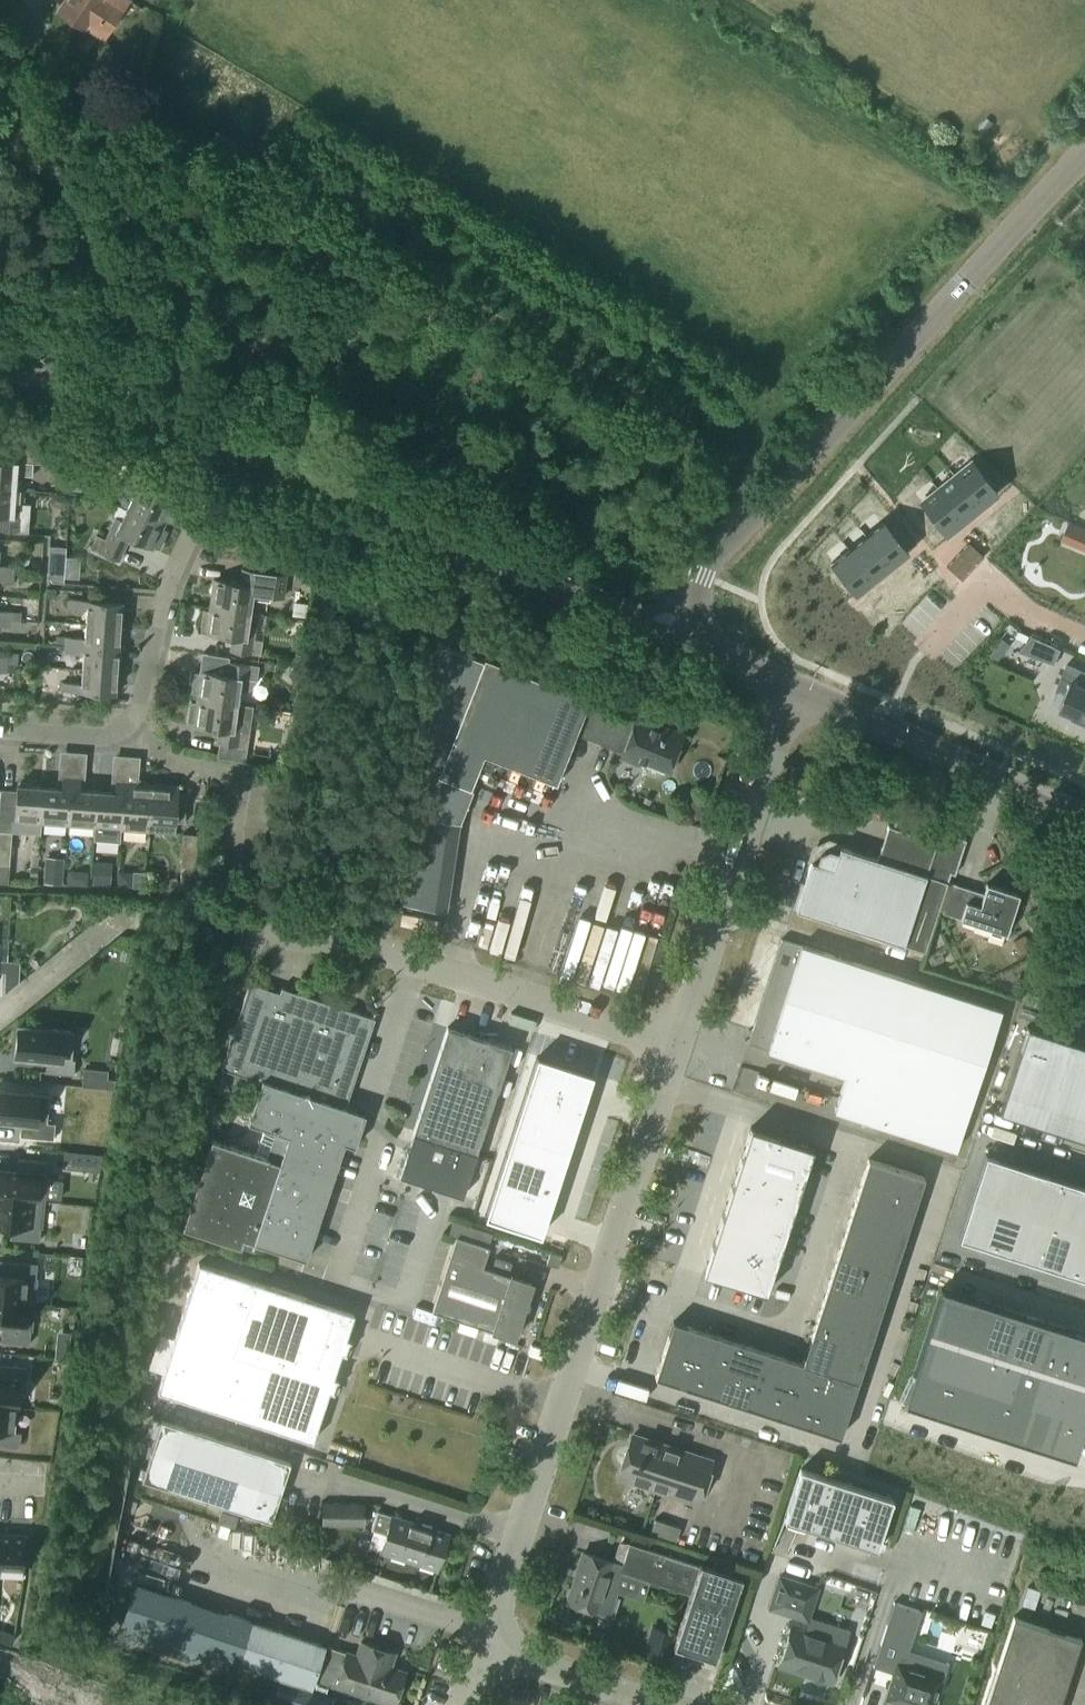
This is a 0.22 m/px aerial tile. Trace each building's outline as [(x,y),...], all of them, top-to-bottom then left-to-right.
[(57,10),(85,28),(85,27),(103,39),(129,0),(64,0),(57,10)] [(47,451),(4,448),(3,461),(0,461),(0,488),(16,489),(17,474),(31,475),(32,463),(46,464),(47,451)] [(164,524),(175,500),(151,489),(157,476),(130,463),(124,476),(133,480),(127,491),(133,494),(127,507),(164,524)] [(977,465),(962,477),(983,502),(999,489),(977,465)] [(962,477),(947,490),(968,514),(983,502),(962,477)] [(16,489),(0,488),(0,530),(28,531),(30,504),(15,503),(16,489)] [(946,490),(931,502),(953,527),(968,515),(946,490)] [(164,524),(127,507),(121,520),(116,518),(106,540),(97,536),(91,548),(118,561),(129,538),(152,549),(153,547),(158,549),(166,532),(161,529),(164,524)] [(244,529),(249,518),(238,514),(233,524),(244,529)] [(885,528),(871,539),(891,566),(892,565),(905,554),(885,528)] [(870,540),(856,551),(877,577),(891,566),(870,540)] [(854,551),(841,564),(862,589),(876,578),(854,551)] [(48,573),(48,575),(52,582),(58,582),(64,583),(65,561),(49,560),(48,573)] [(13,567),(0,566),(0,575),(13,576),(13,567)] [(313,583),(314,569),(296,567),(295,581),(313,583)] [(283,597),(286,575),(242,569),(240,583),(213,580),(210,606),(251,612),(253,598),(269,600),(270,595),(283,597)] [(120,627),(122,603),(69,600),(68,608),(87,610),(86,624),(120,627)] [(294,603),(293,617),(306,618),(308,605),(294,603)] [(251,612),(210,606),(209,611),(203,610),(201,629),(207,630),(206,633),(233,637),(231,651),(260,655),(262,641),(252,640),(254,627),(249,626),(251,612)] [(10,612),(0,612),(0,619),(10,620),(10,612)] [(118,649),(120,627),(86,624),(85,639),(66,638),(65,645),(118,649)] [(57,637),(57,645),(65,645),(66,638),(57,637)] [(1031,637),(1017,653),(1054,666),(1061,650),(1031,637)] [(117,672),(118,649),(65,645),(65,653),(84,654),(83,669),(117,672)] [(7,658),(6,664),(15,665),(18,665),(18,654),(7,653),(7,658)] [(635,721),(588,703),(589,700),(484,658),(438,776),(471,789),(484,755),(556,784),(576,734),(623,753),(621,758),(638,764),(641,757),(670,768),(682,737),(654,726),(655,723),(637,716),(635,721)] [(257,680),(259,666),(229,662),(227,675),(201,672),(201,675),(195,674),(192,692),(198,693),(197,699),(237,705),(239,691),(245,692),(247,679),(257,680)] [(1057,689),(1066,694),(1060,708),(1074,715),(1072,720),(1084,725),(1084,670),(1068,663),(1057,689)] [(115,695),(117,672),(83,669),(82,684),(63,683),(63,691),(115,695)] [(237,705),(197,699),(197,703),(191,703),(188,722),(194,722),(193,725),(220,729),(218,743),(247,747),(253,707),(237,705)] [(69,825),(72,779),(60,778),(60,785),(62,785),(62,789),(44,788),(41,823),(42,823),(69,825)] [(82,787),(83,779),(72,779),(69,825),(94,827),(97,792),(80,790),(80,786),(82,787)] [(121,826),(124,783),(116,783),(115,793),(97,792),(94,827),(93,841),(120,842),(121,829),(121,826)] [(148,831),(149,820),(148,820),(151,785),(124,783),(121,826),(121,829),(148,831)] [(175,822),(178,787),(151,785),(148,820),(149,820),(175,822)] [(42,823),(41,823),(44,788),(17,786),(13,833),(41,835),(42,823)] [(698,801),(684,809),(693,824),(706,817),(698,801)] [(448,910),(461,823),(425,818),(412,905),(448,910)] [(887,828),(879,853),(877,860),(839,848),(838,853),(829,850),(820,854),(817,863),(811,862),(796,910),(925,952),(949,875),(954,877),(965,842),(895,819),(892,829),(887,828)] [(9,866),(10,853),(12,833),(0,832),(0,865),(9,866)] [(195,869),(196,853),(197,835),(183,834),(180,868),(195,869)] [(64,859),(46,858),(44,883),(62,884),(64,859)] [(110,887),(111,869),(96,868),(94,886),(110,887)] [(143,888),(144,873),(134,872),(133,888),(143,888)] [(65,885),(74,886),(75,877),(66,876),(65,885)] [(983,894),(967,889),(952,884),(943,913),(1006,933),(1019,895),(986,884),(983,894)] [(1023,936),(1014,940),(1020,953),(1029,948),(1023,936)] [(955,1151),(1001,1009),(781,938),(747,1042),(847,1074),(834,1112),(955,1151)] [(279,993),(262,987),(249,983),(220,1068),(224,1069),(216,1092),(238,1100),(243,1086),(258,1091),(247,1122),(265,1128),(256,1155),(211,1140),(182,1228),(240,1247),(244,1235),(254,1238),(253,1242),(306,1260),(345,1143),(355,1147),(363,1121),(359,1112),(345,1107),(375,1019),(281,988),(279,993)] [(999,1113),(1084,1140),(1084,1045),(1027,1026),(999,1113)] [(18,1027),(15,1055),(47,1058),(45,1073),(74,1075),(76,1060),(73,1060),(75,1032),(18,1027)] [(485,1040),(447,1028),(399,1176),(463,1196),(497,1092),(512,1048),(485,1039),(485,1040)] [(113,1037),(111,1045),(121,1047),(122,1043),(123,1039),(113,1037)] [(557,1202),(573,1153),(598,1075),(539,1056),(498,1183),(557,1202)] [(108,1080),(107,1090),(114,1090),(115,1080),(108,1080)] [(22,1122),(20,1135),(53,1138),(55,1123),(47,1123),(50,1095),(0,1090),(0,1120),(22,1122)] [(750,1127),(702,1273),(766,1295),(814,1148),(750,1127)] [(66,1151),(64,1169),(85,1171),(87,1153),(66,1151)] [(956,1237),(1084,1278),(1084,1186),(983,1154),(956,1237)] [(43,1201),(47,1161),(18,1158),(17,1172),(0,1171),(0,1197),(43,1201)] [(673,1322),(655,1378),(840,1437),(874,1331),(894,1269),(924,1177),(868,1159),(849,1218),(840,1244),(823,1298),(809,1341),(802,1363),(783,1357),(713,1334),(690,1327),(673,1322)] [(12,1225),(11,1239),(39,1242),(43,1201),(0,1197),(0,1224),(12,1225)] [(514,1338),(532,1283),(482,1267),(489,1247),(456,1236),(432,1311),(514,1338)] [(558,1267),(561,1256),(550,1252),(547,1263),(558,1267)] [(33,1304),(37,1264),(8,1261),(7,1275),(0,1274),(0,1301),(33,1304)] [(313,1441),(354,1313),(199,1263),(157,1391),(313,1441)] [(903,1404),(1074,1458),(1084,1425),(1084,1333),(940,1287),(903,1404)] [(2,1328),(1,1342),(29,1344),(33,1304),(0,1301),(0,1328),(2,1328)] [(16,1406),(15,1408),(18,1408),(21,1381),(26,1381),(27,1367),(0,1364),(0,1405),(16,1406)] [(20,1448),(21,1434),(13,1433),(15,1408),(16,1406),(0,1405),(0,1446),(20,1448)] [(271,1521),(290,1462),(161,1420),(142,1479),(271,1521)] [(697,1503),(711,1461),(633,1435),(619,1477),(697,1503)] [(877,1549),(893,1499),(801,1469),(784,1519),(877,1549)] [(323,1502),(323,1525),(364,1525),(364,1502),(323,1502)] [(221,1511),(217,1523),(234,1528),(238,1516),(221,1511)] [(392,1516),(377,1511),(371,1530),(386,1535),(380,1553),(437,1571),(449,1534),(392,1516)] [(23,1575),(25,1535),(1,1534),(0,1554),(0,1574),(23,1575)] [(583,1553),(567,1602),(597,1612),(610,1616),(623,1573),(690,1595),(673,1646),(715,1660),(742,1580),(735,1578),(629,1543),(622,1566),(583,1553)] [(807,1621),(818,1588),(780,1576),(769,1608),(790,1615),(786,1627),(791,1629),(779,1665),(810,1675),(813,1679),(816,1682),(820,1683),(824,1683),(829,1681),(831,1682),(844,1644),(801,1630),(804,1620),(807,1621)] [(326,1645),(134,1583),(122,1621),(181,1642),(176,1656),(236,1677),(241,1663),(312,1688),(320,1663),(341,1670),(336,1687),(392,1704),(394,1704),(405,1672),(390,1667),(395,1652),(361,1642),(357,1655),(326,1645)] [(985,1704),(1060,1704),(1081,1638),(1014,1617),(985,1704)] [(642,1656),(663,1663),(673,1632),(652,1626),(642,1656)] [(595,1629),(592,1639),(601,1643),(605,1632),(595,1629)] [(12,1644),(14,1635),(0,1630),(0,1640),(12,1644)] [(938,1701),(935,1700),(942,1677),(897,1663),(885,1699),(904,1704),(936,1704),(938,1701)] [(273,1703),(279,1704),(333,1704),(335,1699),(280,1681),(273,1703)]
